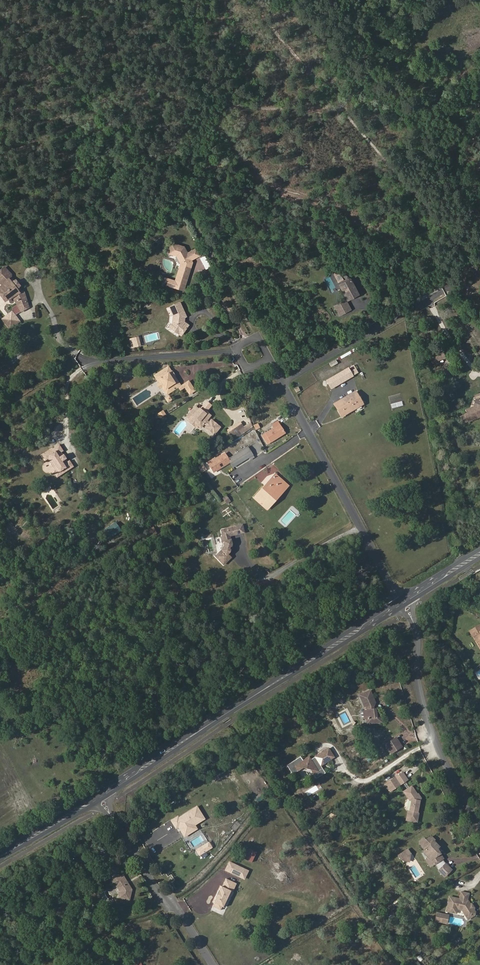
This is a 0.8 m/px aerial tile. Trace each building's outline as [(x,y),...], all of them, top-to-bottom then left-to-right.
[(188,253),(185,247),(172,243),(169,254),(178,256),(182,264),(179,272),(186,274),(185,276),(189,278),(191,271),(189,270),(191,263),(194,263),(193,260),(201,255),(197,248),(188,253)] [(5,267),(0,272),(0,283),(3,286),(2,287),(11,300),(14,298),(18,305),(22,312),(30,308),(26,294),(23,292),(21,293),(18,290),(19,288),(21,286),(16,281),(12,282),(10,279),(12,278),(12,275),(5,267)] [(351,279),(342,273),(339,274),(335,276),(348,300),(359,294),(350,280),(351,279)] [(175,282),(165,279),(163,285),(173,288),(175,282)] [(6,303),(11,300),(2,287),(0,288),(0,294),(6,303)] [(352,310),(346,301),(339,305),(344,314),(352,310)] [(187,316),(181,302),(171,307),(174,315),(174,324),(172,330),(181,335),(189,325),(185,322),(185,317),(187,316)] [(16,316),(22,312),(18,305),(14,308),(13,312),(14,314),(16,316)] [(344,314),(339,305),(334,307),(340,317),(344,314)] [(425,317),(433,315),(430,306),(422,309),(425,317)] [(14,314),(7,318),(7,317),(3,320),(10,329),(20,322),(16,316),(14,314)] [(440,351),(427,356),(430,363),(443,358),(440,351)] [(339,363),(337,359),(326,365),(327,367),(330,365),(332,367),(339,363)] [(178,381),(176,382),(170,372),(172,371),(169,367),(156,376),(158,380),(161,381),(162,383),(164,387),(165,388),(168,394),(179,386),(181,385),(178,381)] [(353,376),(349,368),(327,380),(332,389),(353,376)] [(191,394),(196,391),(191,382),(186,385),(187,388),(191,394)] [(295,389),(298,394),(303,390),(300,385),(295,389)] [(363,405),(356,392),(334,404),(341,417),(363,405)] [(464,418),(459,420),(462,426),(466,424),(467,425),(472,423),(473,424),(477,423),(476,421),(479,419),(479,421),(479,396),(476,398),(478,402),(475,403),(473,403),(472,408),(472,409),(474,413),(465,416),(464,417),(464,418)] [(212,406),(208,402),(203,408),(207,411),(212,406)] [(199,410),(196,407),(189,417),(191,419),(199,425),(201,427),(209,418),(206,416),(199,410)] [(197,427),(199,425),(191,419),(189,421),(197,427)] [(246,430),(250,428),(247,423),(241,426),(244,431),(246,430)] [(235,431),(240,440),(248,434),(246,430),(244,431),(241,426),(238,428),(239,429),(235,431)] [(286,435),(281,426),(264,437),(269,445),(286,435)] [(249,461),(255,458),(249,447),(243,451),(248,459),(249,461)] [(65,454),(61,448),(45,460),(48,464),(50,463),(53,461),(61,473),(59,475),(56,476),(59,481),(76,470),(72,464),(70,465),(68,463),(68,462),(66,458),(65,458),(63,456),(65,454)] [(230,463),(234,468),(248,459),(243,451),(228,460),(230,463)] [(215,460),(215,459),(209,463),(215,472),(230,463),(228,460),(225,454),(215,460)] [(50,463),(59,475),(61,473),(53,461),(50,463)] [(275,475),(254,499),(265,508),(286,485),(275,475)] [(268,511),(289,487),(286,485),(265,508),(268,511)] [(116,521),(104,529),(110,538),(122,530),(116,521)] [(148,529),(152,535),(157,532),(154,526),(148,529)] [(229,528),(230,530),(223,532),(224,535),(223,538),(223,541),(225,540),(227,545),(223,550),(217,557),(224,565),(231,558),(229,555),(231,552),(234,544),(230,538),(230,536),(239,534),(237,526),(229,528)] [(470,633),(473,639),(474,638),(476,636),(479,643),(479,628),(470,633)] [(371,692),(361,696),(366,708),(369,707),(370,711),(366,711),(364,713),(365,719),(367,720),(371,719),(371,724),(382,723),(382,719),(380,718),(380,715),(377,716),(376,710),(374,710),(374,707),(375,706),(376,703),(371,692)] [(397,739),(386,746),(391,755),(402,748),(397,739)] [(337,758),(331,749),(322,755),(328,764),(337,758)] [(323,767),(328,764),(322,755),(317,758),(323,767)] [(328,774),(323,767),(317,758),(313,760),(312,758),(306,762),(303,758),(289,766),(295,775),(305,769),(313,770),(319,780),(328,774)] [(409,782),(404,775),(396,780),(402,787),(409,782)] [(419,797),(413,788),(405,794),(411,803),(413,803),(415,806),(415,808),(412,810),(412,813),(410,814),(409,823),(420,825),(421,816),(420,815),(422,801),(420,800),(419,798),(419,797)] [(180,828),(186,838),(199,830),(196,826),(206,820),(198,808),(180,819),(179,818),(173,822),(178,830),(180,828)] [(427,841),(425,839),(422,842),(422,844),(427,850),(425,853),(428,856),(432,860),(433,859),(437,864),(444,859),(441,854),(438,849),(440,848),(440,847),(435,842),(437,841),(433,837),(427,841)] [(252,862),(257,851),(249,848),(245,858),(252,862)] [(404,856),(407,861),(413,856),(411,852),(404,856)] [(432,867),(437,864),(433,859),(432,860),(428,856),(426,857),(432,867)] [(249,873),(230,864),(226,872),(245,881),(249,873)] [(452,871),(446,866),(440,871),(446,877),(452,871)] [(126,876),(114,874),(111,887),(117,887),(121,893),(120,899),(131,901),(134,890),(126,876)] [(231,891),(235,883),(227,880),(223,888),(222,888),(220,892),(217,899),(215,904),(216,905),(213,909),(221,913),(223,909),(225,909),(233,892),(231,891)] [(449,905),(448,912),(458,914),(459,910),(463,911),(467,917),(471,914),(473,918),(476,916),(477,913),(475,911),(476,909),(474,905),(472,905),(471,906),(469,903),(470,903),(470,902),(469,902),(470,895),(463,893),(461,900),(451,898),(450,902),(449,903),(449,905)] [(450,916),(438,914),(436,923),(448,925),(450,916)]
